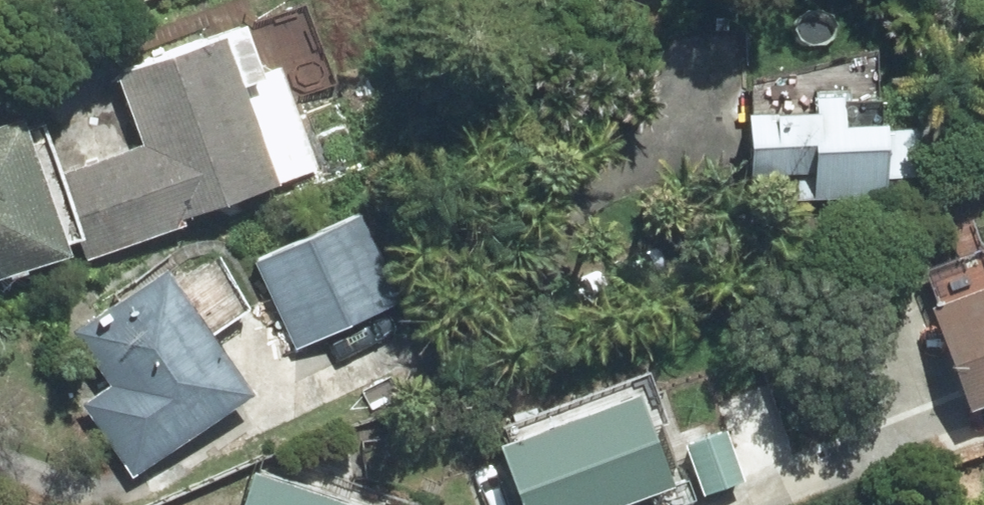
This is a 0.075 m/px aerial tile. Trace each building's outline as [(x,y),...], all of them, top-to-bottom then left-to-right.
[(281,172),(232,32),(137,64),(163,140),(89,166),(112,231),(281,172)] [(900,111),(755,110),(755,181),(899,182),(900,111)] [(40,111),(0,125),(0,267),(85,238),(40,111)] [(368,217),(263,263),(296,338),(401,292),(368,217)] [(252,384),(175,268),(90,324),(130,384),(98,405),(135,461),(252,384)] [(945,320),(973,396),(983,392),(983,306),(945,320)] [(510,443),(532,504),(595,504),(681,474),(651,393),(510,443)] [(733,429),(695,443),(711,487),(749,473),(733,429)] [(459,478),(467,504),(483,504),(521,494),(512,463),(459,478)] [(256,475),(245,504),(345,504),(256,475)]
